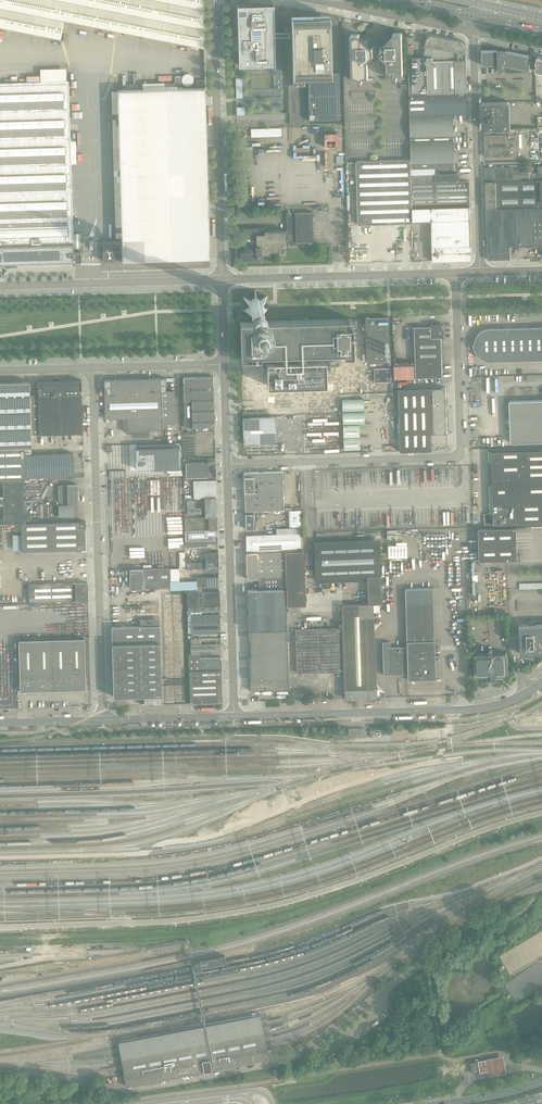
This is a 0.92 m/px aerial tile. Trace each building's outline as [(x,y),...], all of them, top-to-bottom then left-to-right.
[(61,40),(64,21),(204,49),(202,0),(0,0),(0,28),(61,40)] [(238,5),(237,5),(238,36),(238,51),(239,66),(239,65),(251,65),(274,64),(275,64),(274,36),(274,30),(273,4),(261,5),(238,5)] [(281,30),(274,30),(274,36),(282,36),(282,62),(282,66),(287,66),(288,66),(289,112),(289,113),(289,114),(290,124),(310,124),(310,123),(309,120),(339,119),(338,71),(334,71),(331,71),(331,65),(334,64),(337,64),(338,64),(336,16),(335,16),(332,16),(316,12),(306,10),(297,9),(297,11),(297,15),(297,16),(291,16),(291,18),(281,18),(281,30)] [(385,42),(381,47),(381,55),(387,61),(387,75),(393,75),(393,80),(397,80),(397,74),(403,74),(402,33),(394,33),(389,38),(388,38),(387,38),(385,40),(385,41),(385,42)] [(368,62),(374,55),(373,47),(368,43),(369,41),(368,40),(367,39),(365,38),(364,39),(359,34),(351,34),(352,78),(358,78),(359,83),(362,83),(362,77),(368,77),(368,62)] [(467,92),(466,66),(466,61),(465,42),(428,34),(425,47),(423,47),(425,51),(423,51),(424,56),(423,57),(412,58),(413,94),(467,92)] [(506,50),(498,49),(498,50),(482,50),(482,57),(481,57),(481,59),(482,59),(482,65),(498,65),(498,70),(498,71),(499,71),(499,72),(500,72),(501,72),(502,72),(502,71),(502,70),(503,65),(530,70),(530,64),(528,63),(529,55),(506,51),(506,50)] [(69,81),(0,83),(0,265),(8,265),(8,263),(73,262),(74,262),(74,261),(74,252),(74,243),(73,243),(69,81)] [(118,90),(122,241),(103,242),(103,261),(210,258),(208,196),(205,88),(118,90)] [(455,168),(453,114),(468,114),(467,92),(413,94),(409,94),(411,160),(411,169),(455,168)] [(508,102),(484,102),(483,102),(484,114),(484,129),(485,129),(509,128),(508,102)] [(245,115),(245,107),(237,107),(237,115),(245,115)] [(251,128),(251,137),(282,136),(282,128),(251,128)] [(485,129),(484,129),(485,135),(484,135),(485,135),(485,156),(485,157),(519,156),(518,128),(510,128),(509,129),(509,128),(485,129)] [(413,221),(412,207),(411,175),(412,175),(411,169),(411,160),(357,161),(359,225),(413,223),(413,221)] [(526,167),(486,168),(485,168),(486,181),(529,180),(529,166),(526,167)] [(460,182),(459,174),(435,174),(412,175),(411,175),(412,207),(436,207),(436,204),(470,203),(469,181),(460,182)] [(529,180),(486,181),(486,209),(540,207),(539,180),(529,180)] [(471,246),(470,206),(436,207),(412,207),(413,221),(431,221),(432,247),(471,246)] [(486,209),(488,260),(511,259),(510,246),(525,246),(525,247),(533,247),(533,246),(541,246),(541,207),(540,207),(486,209)] [(243,228),(243,238),(243,246),(245,246),(245,251),(240,252),(240,261),(261,261),(261,257),(262,257),(261,255),(270,254),(270,251),(279,251),(279,248),(288,248),(288,245),(298,245),(298,242),(313,242),(312,212),(286,213),(287,230),(265,231),(265,228),(243,228)] [(472,260),(471,246),(432,247),(433,261),(472,260)] [(253,314),(254,314),(254,321),(258,321),(257,314),(259,314),(260,314),(261,313),(262,312),(263,311),(264,310),(265,309),(266,308),(266,307),(267,305),(267,304),(267,303),(267,301),(266,300),(266,299),(265,298),(264,296),(263,295),(262,295),(261,294),(260,293),(259,293),(257,292),(256,292),(255,292),(253,293),(252,293),(251,293),(250,294),(249,295),(248,296),(247,297),(246,298),(245,299),(245,301),(245,302),(245,303),(245,305),(245,306),(245,307),(246,308),(246,310),(247,311),(248,312),(249,312),(250,313),(252,314),(253,314)] [(389,317),(366,318),(367,363),(390,362),(389,317)] [(258,321),(254,321),(240,322),(241,359),(261,358),(261,355),(343,352),(343,356),(353,355),(352,318),(258,321)] [(431,327),(415,327),(416,378),(443,377),(442,337),(445,337),(445,328),(444,324),(440,324),(431,325),(431,327)] [(490,328),(489,329),(488,329),(487,329),(486,329),(485,329),(484,330),(483,330),(483,331),(482,331),(481,332),(480,333),(479,333),(478,334),(478,335),(477,336),(477,337),(476,338),(477,338),(477,353),(478,355),(479,356),(480,358),(482,359),(484,360),(486,361),(488,361),(490,361),(492,361),(541,360),(541,327),(490,328)] [(325,355),(267,357),(268,385),(326,383),(325,355)] [(390,368),(374,368),(374,382),(391,382),(390,368)] [(213,376),(183,377),(183,384),(184,384),(184,400),(192,400),(193,427),(214,427),(213,383),(213,376)] [(166,378),(104,380),(106,419),(136,418),(137,437),(149,437),(149,431),(163,430),(163,424),(176,424),(175,391),(166,391),(166,384),(166,382),(166,378)] [(82,380),(38,381),(38,391),(39,391),(39,395),(30,395),(31,434),(83,433),(82,394),(81,394),(81,390),(82,390),(82,380)] [(30,395),(30,382),(0,382),(0,448),(24,447),(32,446),(31,434),(30,395)] [(447,433),(446,387),(399,389),(400,451),(432,450),(432,434),(447,433)] [(363,399),(342,400),(342,411),(364,411),(363,399)] [(511,443),(541,442),(541,400),(509,401),(511,443)] [(364,412),(342,413),(343,424),(364,424),(364,412)] [(276,416),(243,417),(244,444),(277,443),(276,416)] [(359,425),(343,426),(344,438),(360,437),(359,425)] [(360,438),(343,438),(344,450),(360,450),(360,438)] [(180,446),(136,447),(137,469),(180,468),(180,446)] [(73,455),(73,453),(24,455),(24,447),(0,448),(0,481),(3,481),(25,480),(74,478),(73,455)] [(491,451),(493,525),(541,523),(541,450),(491,451)] [(206,462),(183,463),(183,469),(184,480),(193,480),(216,480),(215,458),(207,458),(207,461),(206,462)] [(283,471),(244,472),(245,511),(246,511),(253,511),(284,510),(283,471)] [(25,480),(3,481),(3,496),(0,496),(0,504),(3,504),(4,524),(21,523),(26,523),(25,480)] [(216,480),(193,480),(194,498),(195,498),(205,497),(216,497),(217,497),(216,480)] [(59,516),(78,516),(78,505),(79,505),(78,495),(79,495),(79,490),(78,490),(78,484),(67,485),(58,485),(59,516)] [(216,497),(205,497),(205,502),(205,508),(205,512),(205,517),(217,517),(217,512),(216,497)] [(184,498),(185,517),(196,517),(195,513),(201,513),(201,509),(195,509),(195,498),(194,498),(184,498)] [(253,511),(246,511),(246,514),(245,514),(246,529),(256,528),(255,524),(254,524),(253,511)] [(218,527),(217,517),(205,517),(196,517),(185,517),(185,534),(185,541),(218,540),(218,529),(218,527)] [(86,521),(78,521),(26,523),(21,523),(22,552),(86,550),(86,528),(86,521)] [(517,555),(516,527),(479,528),(479,559),(479,561),(506,560),(514,560),(514,561),(521,561),(521,556),(519,556),(518,555),(517,555)] [(246,535),(247,553),(285,552),(301,551),(300,533),(246,535)] [(21,534),(13,534),(13,550),(22,550),(21,534)] [(408,557),(407,542),(396,542),(396,545),(389,546),(389,558),(408,557)] [(344,671),(345,699),(377,698),(373,604),(382,603),(380,575),(379,543),(317,545),(314,545),(316,578),(367,576),(369,604),(342,605),(343,628),(296,630),(297,673),(344,671)] [(285,552),(286,578),(286,588),(287,606),(306,606),(304,551),(301,551),(285,552)] [(219,568),(218,552),(205,552),(206,562),(191,562),(191,557),(186,558),(186,569),(219,568)] [(285,552),(247,553),(247,579),(259,578),(286,578),(285,552)] [(170,583),(170,568),(156,568),(156,565),(144,565),(144,569),(130,569),(131,589),(170,587),(170,583)] [(219,586),(219,581),(219,577),(197,577),(197,583),(198,589),(219,589),(219,586)] [(286,588),(286,578),(259,578),(259,589),(285,588),(286,588)] [(286,629),(285,589),(285,588),(259,589),(248,589),(249,630),(286,629)] [(434,641),(433,603),(433,588),(405,589),(407,646),(389,647),(389,641),(382,642),(383,675),(408,674),(408,680),(435,679),(434,650),(439,646),(434,641)] [(197,592),(197,589),(189,590),(187,590),(187,591),(187,611),(220,610),(219,591),(197,592)] [(220,610),(187,611),(188,633),(221,632),(220,610)] [(521,639),(521,642),(521,645),(520,645),(521,653),(540,653),(541,653),(541,625),(520,625),(520,634),(521,634),(521,639)] [(287,630),(249,631),(249,641),(250,641),(251,657),(250,657),(251,690),(258,690),(258,689),(261,689),(262,690),(263,690),(264,689),(265,688),(266,688),(266,690),(289,689),(287,630)] [(86,687),(84,638),(19,640),(20,678),(20,689),(59,688),(86,687)] [(191,655),(200,655),(221,654),(221,644),(201,644),(201,638),(191,639),(191,655)] [(160,642),(112,643),(113,697),(162,695),(162,691),(162,683),(161,676),(161,668),(161,661),(161,653),(160,646),(160,642)] [(493,649),(492,649),(490,649),(489,650),(489,653),(476,654),(474,655),(475,675),(477,676),(492,676),(492,679),(493,681),(496,681),(497,679),(497,678),(500,678),(501,677),(501,675),(507,675),(508,673),(508,654),(506,653),(493,653),(493,649)] [(200,658),(200,655),(191,655),(189,655),(189,670),(222,670),(221,657),(200,658)] [(222,670),(189,670),(190,687),(190,690),(190,693),(190,703),(223,702),(222,670)] [(224,955),(193,961),(194,968),(226,962),(224,955)] [(212,1069),(269,1058),(266,1045),(264,1036),(263,1027),(261,1019),(260,1014),(204,1025),(118,1042),(119,1047),(121,1054),(122,1063),(124,1071),(127,1086),(204,1071),(204,1072),(208,1071),(212,1071),(212,1069)] [(504,1056),(478,1060),(478,1062),(480,1072),(480,1073),(489,1071),(489,1072),(489,1076),(507,1073),(506,1069),(504,1056)] [(479,1061),(471,1062),(472,1073),(481,1072),(479,1061)]
